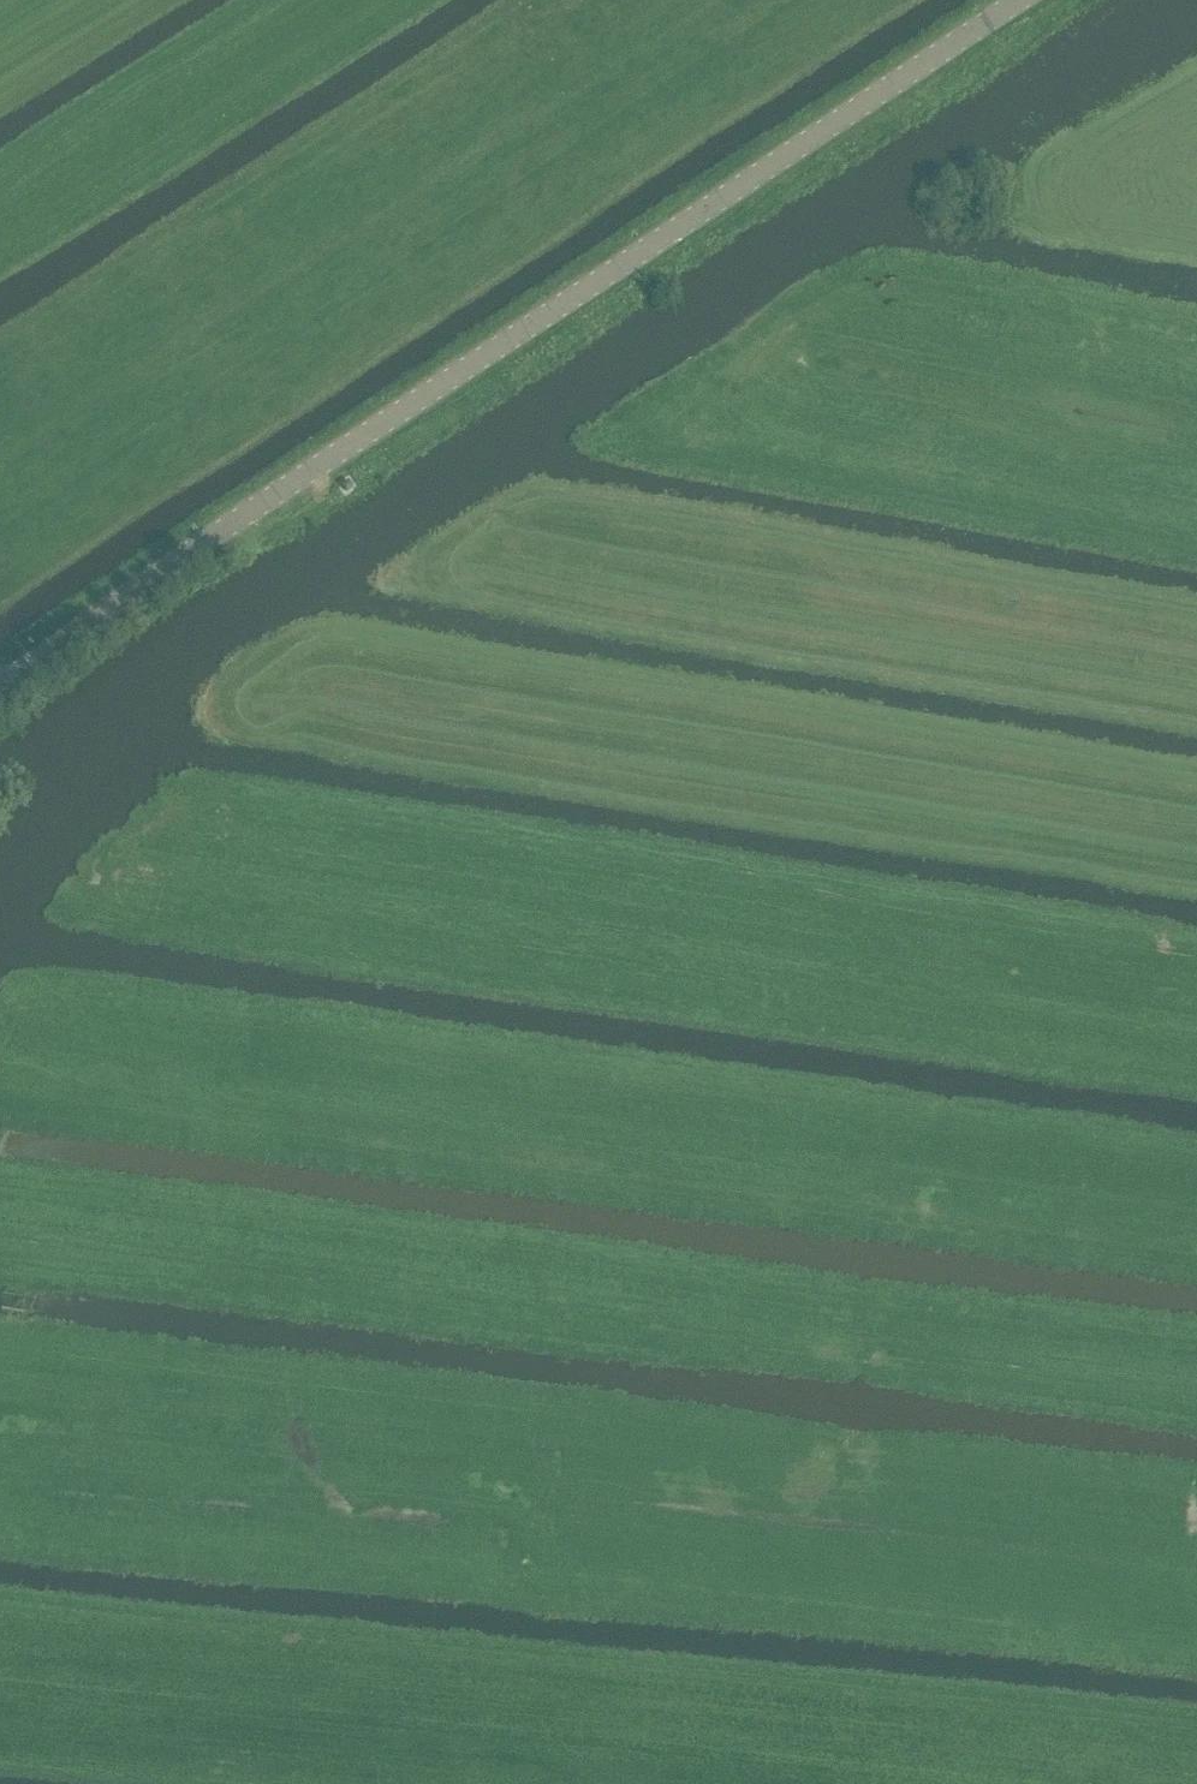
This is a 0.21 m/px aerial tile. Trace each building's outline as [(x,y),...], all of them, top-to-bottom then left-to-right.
[(348,481),(342,485),(346,491),(352,487),(348,481)]
